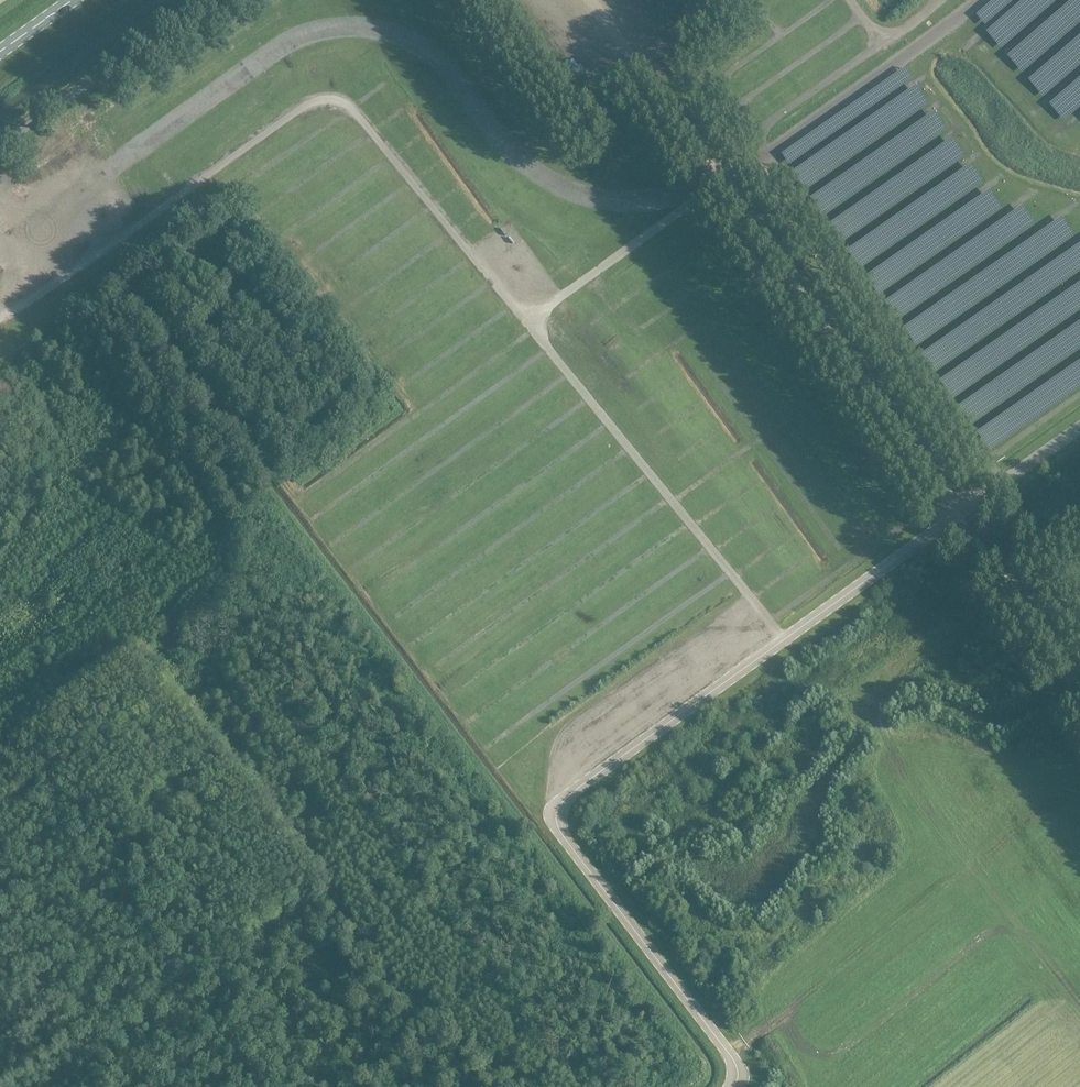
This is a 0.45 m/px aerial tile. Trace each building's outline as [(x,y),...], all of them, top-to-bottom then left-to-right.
[(955,1086),(975,1086),(974,1086),(969,1080),(968,1078),(955,1086)]
